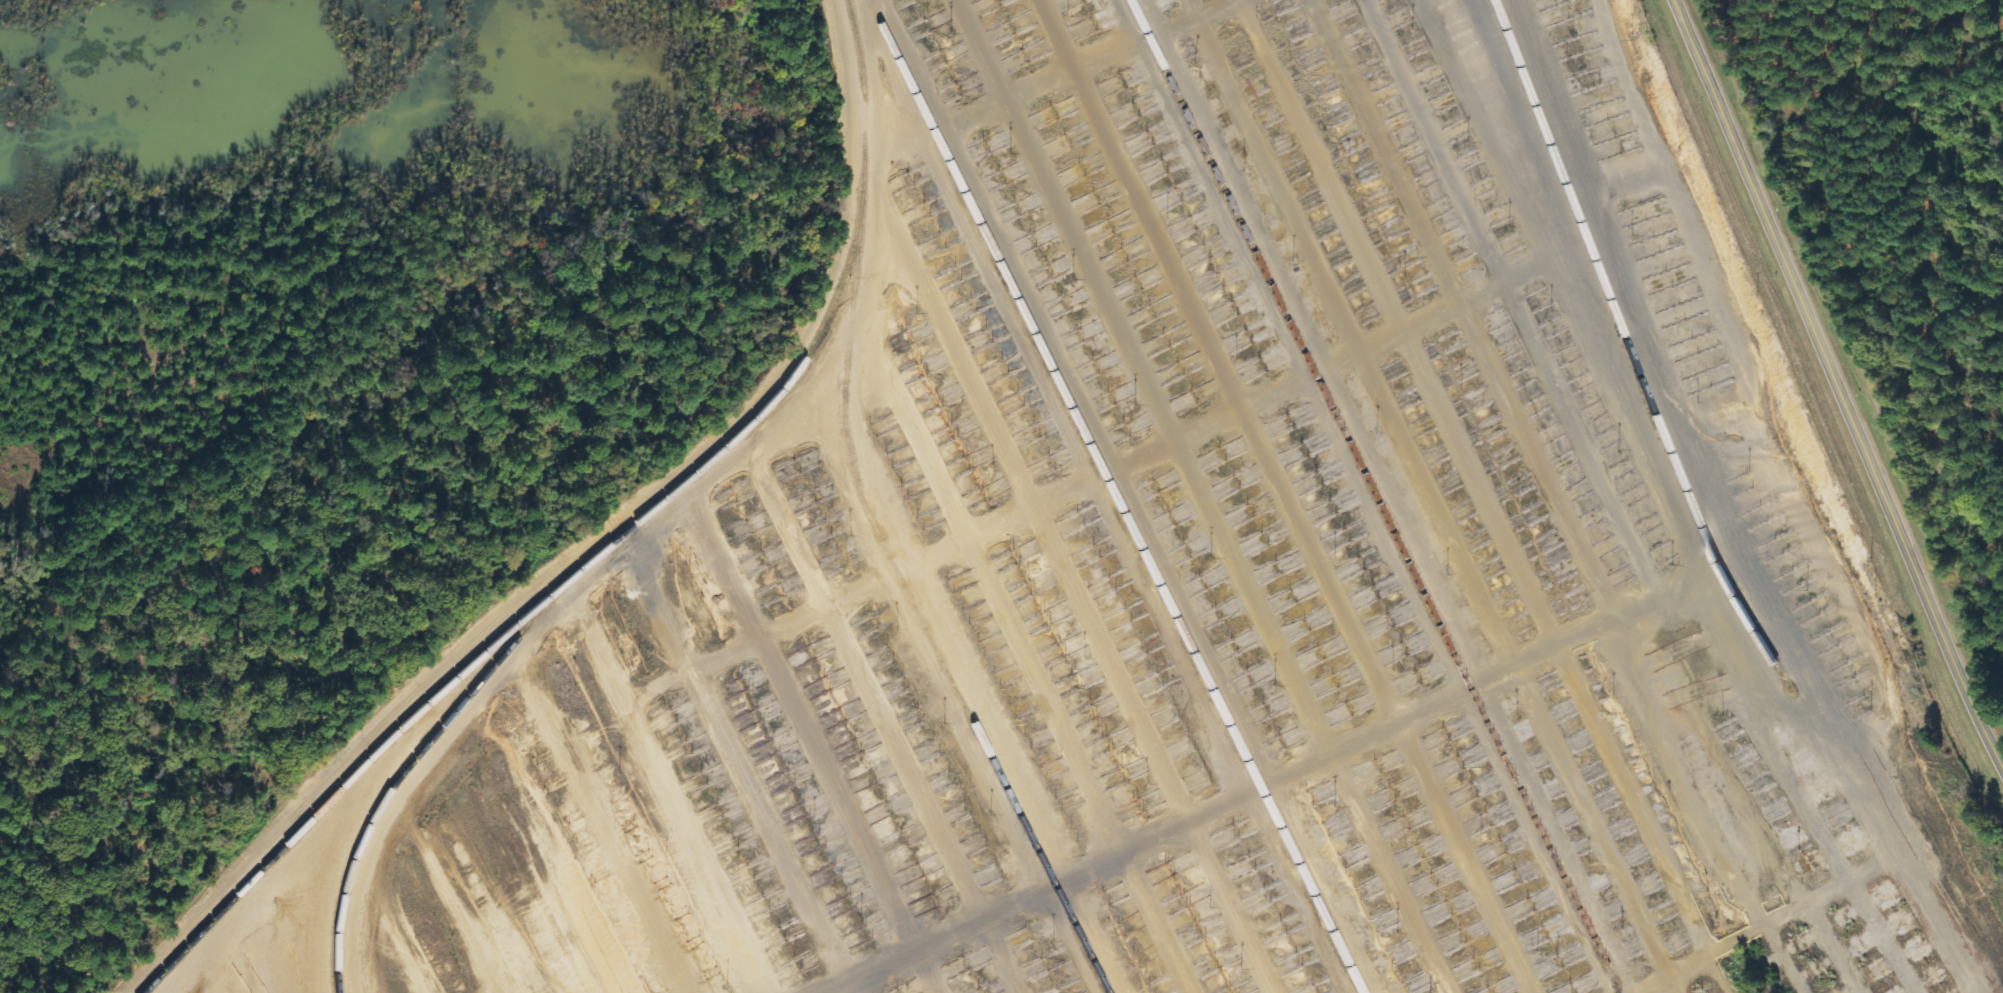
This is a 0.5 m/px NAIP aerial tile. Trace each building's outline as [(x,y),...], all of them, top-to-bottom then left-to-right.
[(1012,381),(1001,357),(982,366),(993,390),(1012,381)] [(1009,421),(1028,412),(1017,389),(999,397),(1009,421)]
